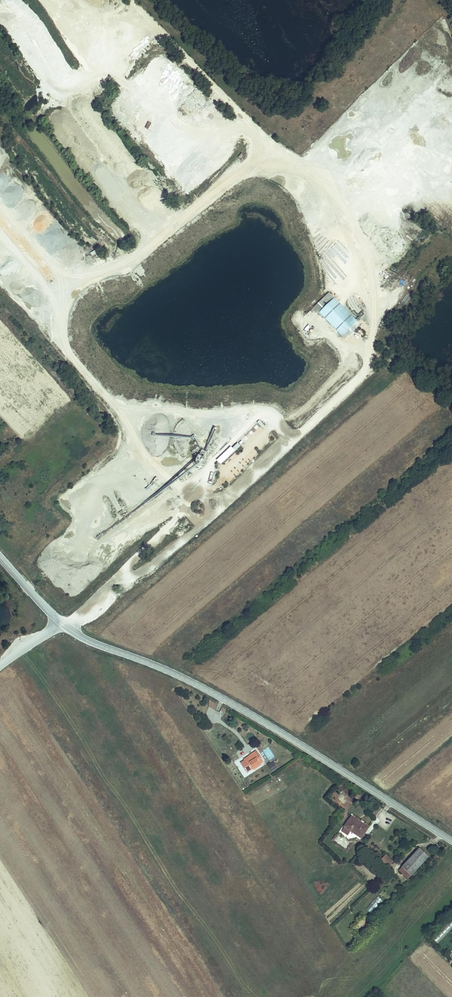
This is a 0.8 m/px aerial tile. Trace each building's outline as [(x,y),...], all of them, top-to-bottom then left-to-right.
[(362,267),(366,259),(360,256),(356,264),(362,267)] [(354,263),(347,270),(357,280),(365,273),(354,263)] [(331,323),(346,308),(329,291),(315,305),(331,323)] [(346,337),(361,323),(346,308),(331,323),(346,337)] [(207,345),(220,332),(217,330),(205,343),(207,345)] [(221,457),(224,459),(233,450),(231,447),(221,457)] [(198,459),(203,462),(208,452),(203,449),(198,459)] [(260,764),(258,761),(261,759),(256,751),(250,756),(251,757),(241,763),(247,773),(260,764)] [(368,828),(352,817),(345,827),(351,831),(361,838),(368,828)] [(351,831),(345,827),(342,831),(348,835),(351,831)] [(412,875),(429,857),(420,848),(402,867),(412,875)] [(389,866),(393,862),(386,855),(382,859),(389,866)] [(412,875),(402,867),(399,870),(409,879),(412,875)] [(371,914),(383,901),(378,896),(366,908),(371,914)] [(358,934),(368,924),(362,919),(353,929),(358,934)] [(451,929),(451,921),(450,919),(432,938),(438,944),(451,929)]
